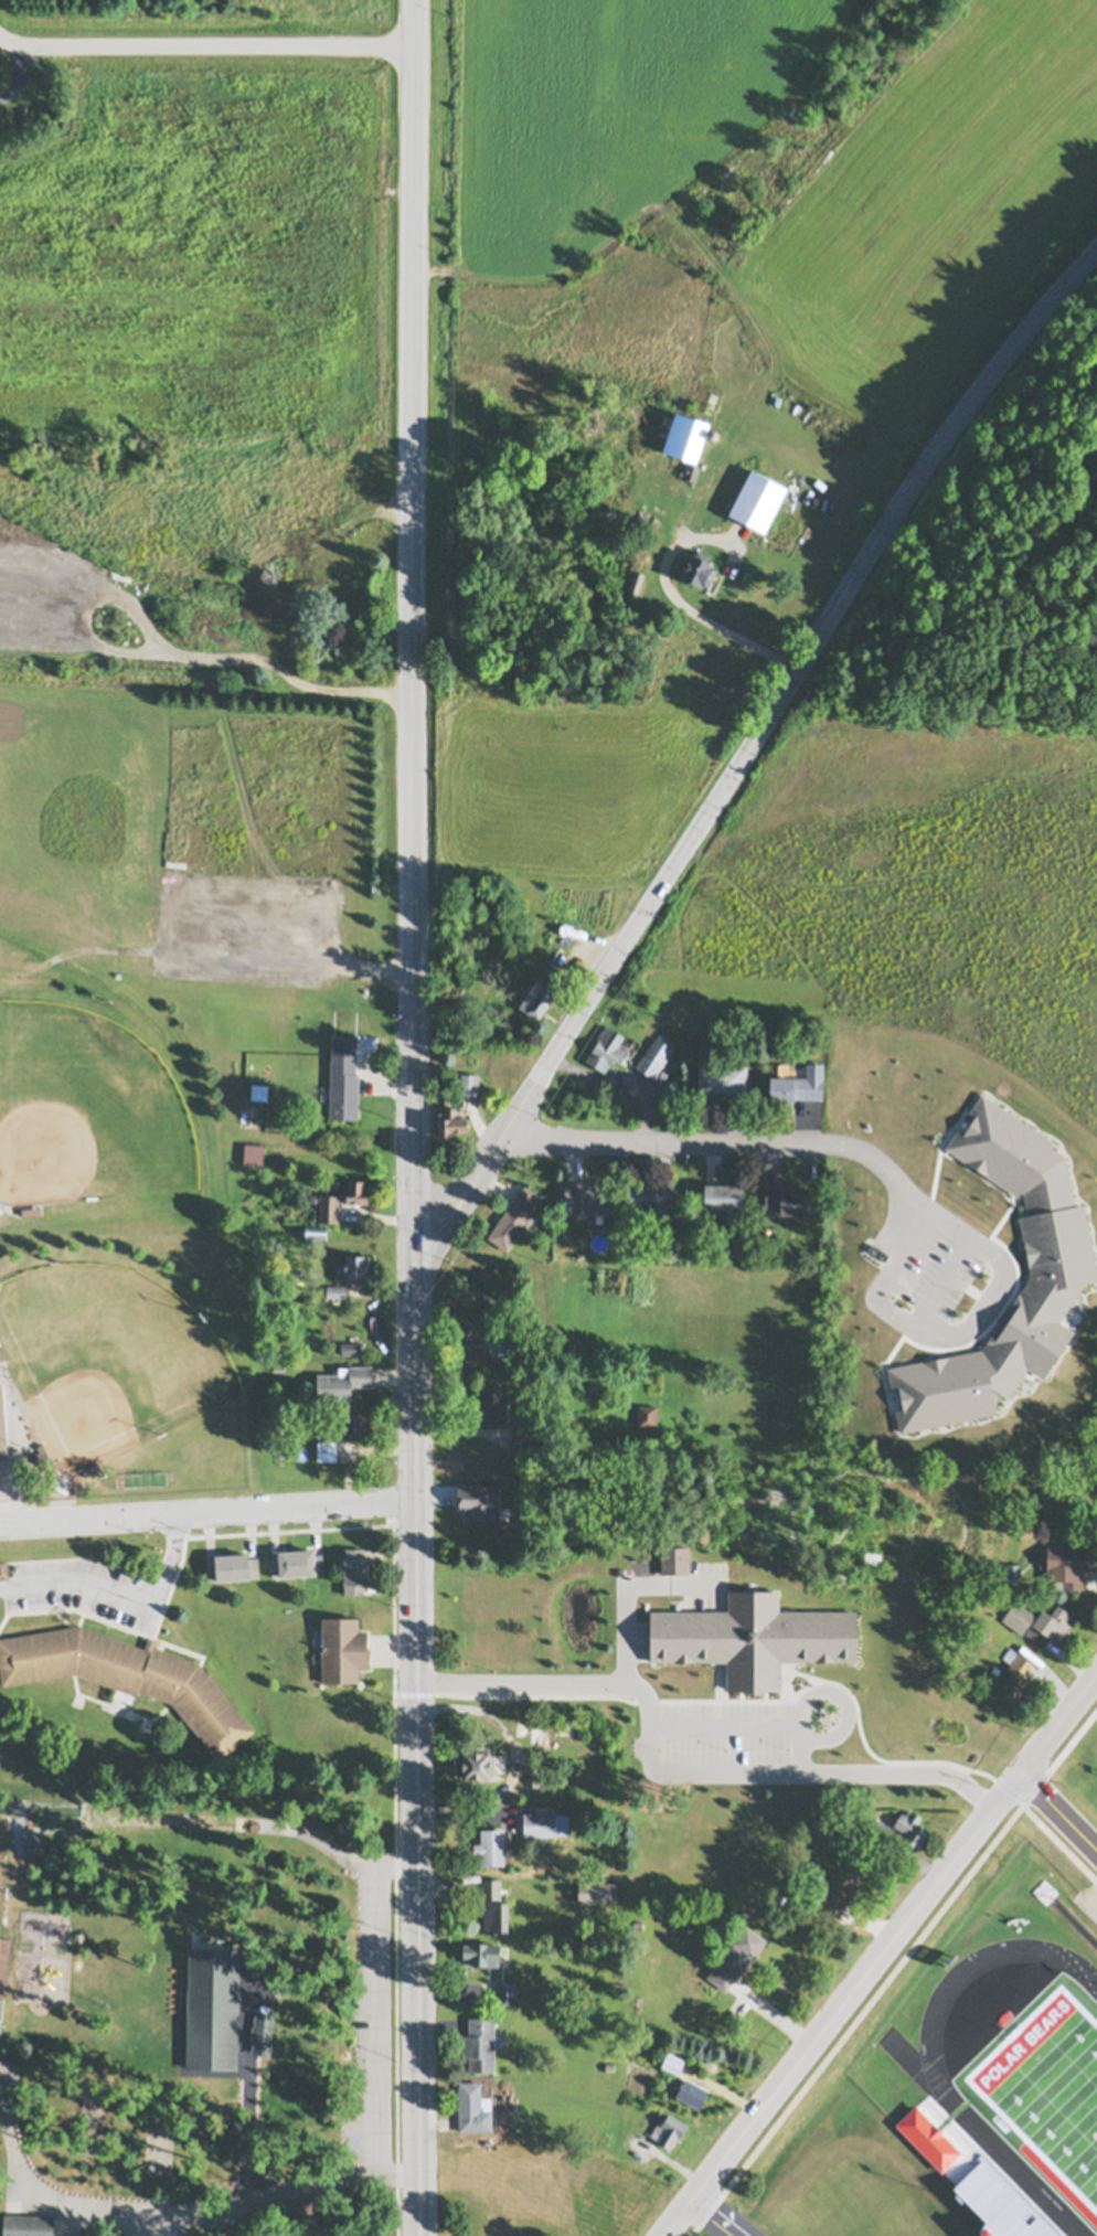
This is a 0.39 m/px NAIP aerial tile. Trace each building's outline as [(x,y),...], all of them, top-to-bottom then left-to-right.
[(662,450),(675,411),(709,422),(695,461),(662,450)] [(709,436),(707,436),(706,435),(706,434),(707,433),(709,433),(709,432),(711,429),(712,429),(713,428),(715,429),(716,429),(717,430),(718,432),(718,433),(720,435),(718,437),(717,438),(717,439),(716,439),(714,440),(712,439),(711,439),(709,437),(709,436)] [(377,463),(377,444),(366,444),(366,462),(377,463)] [(1088,465),(1096,477),(1096,458),(1088,465)] [(684,477),(689,461),(700,465),(695,480),(684,477)] [(727,513),(752,468),(788,487),(764,532),(727,513)] [(632,520),(646,524),(642,535),(629,531),(632,520)] [(680,576),(688,562),(692,553),(694,554),(697,549),(709,554),(705,561),(713,564),(712,566),(717,568),(707,587),(703,585),(702,586),(680,576)] [(636,598),(646,576),(638,573),(628,595),(636,598)] [(364,581),(320,580),(320,577),(296,576),(295,610),(363,612),(364,581)] [(291,601),(291,589),(276,589),(276,601),(291,601)] [(519,1008),(536,979),(541,982),(552,965),(566,973),(555,992),(556,992),(539,1020),(519,1008)] [(596,1040),(606,1024),(625,1036),(618,1047),(628,1054),(620,1064),(614,1060),(605,1074),(585,1061),(592,1051),(592,1052),(599,1041),(596,1040)] [(636,1067),(656,1036),(673,1048),(653,1079),(636,1067)] [(331,1055),(356,1055),(355,1075),(359,1075),(358,1120),(330,1119),(331,1055)] [(823,1078),(822,1098),(795,1098),(795,1104),(770,1104),(770,1078),(794,1078),(794,1077),(807,1077),(807,1063),(823,1063),(823,1078)] [(746,1066),(746,1101),(721,1101),(721,1096),(699,1096),(699,1065),(746,1066)] [(460,1095),(461,1074),(478,1074),(478,1095),(460,1095)] [(252,1084),(268,1085),(267,1100),(251,1099),(252,1084)] [(468,1132),(454,1133),(454,1138),(440,1138),(440,1120),(439,1114),(446,1114),(446,1108),(458,1108),(458,1120),(469,1119),(468,1132)] [(245,1143),(265,1146),(263,1164),(243,1163),(245,1143)] [(337,1181),(348,1181),(366,1181),(366,1185),(368,1185),(368,1190),(369,1190),(369,1204),(360,1204),(360,1205),(352,1205),(352,1204),(347,1204),(347,1193),(337,1193),(337,1181)] [(581,1214),(581,1213),(565,1214),(565,1182),(592,1182),(592,1191),(606,1191),(606,1215),(581,1214)] [(626,1183),(673,1183),(672,1207),(667,1207),(667,1213),(654,1213),(654,1207),(626,1207),(626,1183)] [(488,1238),(524,1184),(546,1200),(529,1226),(526,1225),(508,1252),(488,1238)] [(765,1184),(789,1184),(789,1189),(807,1189),(807,1215),(780,1215),(780,1214),(776,1214),(776,1206),(765,1206),(765,1184)] [(704,1185),(743,1185),(743,1210),(704,1210),(704,1185)] [(320,1195),(339,1195),(338,1223),(320,1223),(320,1195)] [(21,1208),(41,1207),(41,1214),(22,1216),(21,1208)] [(306,1225),(327,1225),(327,1239),(306,1238),(306,1225)] [(372,1256),(372,1280),(336,1280),(336,1264),(345,1264),(345,1256),(372,1256)] [(327,1286),(347,1286),(347,1298),(327,1298),(327,1286)] [(459,1317),(484,1317),(484,1340),(464,1339),(460,1339),(457,1337),(457,1332),(459,1332),(459,1317)] [(341,1343),(361,1343),(361,1355),(341,1355),(341,1343)] [(273,1370),(273,1361),(285,1361),(284,1370),(273,1370)] [(372,1367),(372,1386),(352,1386),(352,1401),(317,1401),(317,1376),(338,1376),(339,1369),(350,1369),(350,1367),(372,1367)] [(507,1377),(507,1420),(479,1420),(478,1377),(507,1377)] [(9,1459),(0,1460),(0,1384),(3,1384),(9,1459)] [(639,1404),(658,1405),(657,1425),(638,1425),(639,1404)] [(350,1436),(350,1440),(342,1440),(342,1436),(342,1428),(337,1428),(337,1420),(342,1420),(342,1414),(365,1415),(365,1416),(370,1416),(369,1434),(365,1434),(365,1436),(350,1436)] [(511,1425),(533,1425),(533,1445),(511,1445),(511,1425)] [(318,1435),(327,1435),(327,1441),(337,1441),(337,1461),(317,1461),(318,1435)] [(462,1482),(483,1481),(484,1502),(477,1502),(477,1503),(470,1503),(470,1502),(462,1502),(462,1500),(457,1497),(458,1483),(462,1483),(462,1482)] [(1084,1593),(1054,1593),(1055,1584),(1046,1584),(1046,1572),(1047,1572),(1047,1566),(1039,1565),(1039,1558),(1047,1558),(1047,1547),(1072,1547),(1072,1572),(1084,1572),(1084,1593)] [(344,1548),(364,1548),(364,1561),(369,1559),(369,1588),(364,1588),(364,1595),(344,1595),(344,1587),(343,1587),(343,1559),(344,1559),(344,1548)] [(313,1552),(315,1555),(322,1554),(323,1574),(316,1574),(316,1577),(279,1579),(279,1576),(271,1577),(270,1557),(278,1557),(278,1554),(313,1552)] [(248,1555),(248,1558),(258,1558),(259,1577),(251,1578),(251,1580),(216,1584),(216,1578),(207,1579),(206,1562),(215,1562),(214,1557),(248,1555)] [(9,1579),(0,1579),(0,1559),(8,1559),(9,1579)] [(1004,1585),(1005,1565),(1021,1566),(1021,1585),(1004,1585)] [(650,1612),(729,1611),(729,1591),(779,1590),(779,1611),(856,1610),(856,1626),(859,1626),(859,1648),(856,1648),(858,1661),(781,1662),(781,1691),(727,1691),(727,1662),(651,1663),(650,1612)] [(1015,1601),(1039,1618),(1043,1611),(1051,1617),(1057,1606),(1067,1612),(1077,1619),(1069,1629),(1072,1630),(1068,1635),(1066,1633),(1058,1646),(1050,1639),(1043,1648),(1025,1636),(1023,1637),(1001,1621),(1015,1601)] [(321,1619),(356,1619),(356,1618),(359,1618),(359,1631),(368,1631),(368,1649),(370,1649),(370,1670),(359,1670),(359,1684),(321,1684),(321,1619)] [(1,1686),(0,1678),(0,1638),(81,1625),(143,1648),(148,1637),(158,1640),(156,1647),(199,1663),(255,1729),(219,1759),(171,1703),(138,1691),(132,1704),(113,1696),(116,1689),(76,1673),(1,1686)] [(998,1693),(1012,1673),(1010,1672),(1009,1674),(1005,1672),(1008,1670),(1007,1669),(1009,1667),(1004,1662),(1009,1657),(1014,1660),(1019,1654),(1035,1667),(1023,1682),(1029,1685),(1014,1706),(998,1694),(998,1693)] [(978,1758),(989,1742),(995,1746),(984,1763),(978,1758)] [(961,1758),(969,1746),(974,1749),(966,1761),(961,1758)] [(457,1757),(492,1757),(492,1755),(505,1755),(505,1772),(500,1772),(500,1778),(490,1778),(490,1784),(462,1784),(462,1779),(457,1779),(457,1757)] [(545,1777),(545,1784),(540,1784),(540,1788),(532,1788),(532,1777),(545,1777)] [(894,1828),(902,1816),(905,1818),(908,1812),(912,1814),(913,1813),(922,1820),(917,1827),(931,1836),(920,1852),(917,1850),(917,1852),(905,1843),(907,1840),(903,1838),(904,1835),(894,1828)] [(523,1813),(556,1813),(556,1816),(568,1814),(568,1835),(556,1835),(556,1838),(523,1838),(523,1813)] [(875,1819),(891,1829),(891,1831),(882,1845),(865,1834),(866,1833),(859,1829),(866,1816),(875,1820),(875,1819)] [(481,1866),(481,1856),(473,1856),(473,1845),(481,1845),(481,1831),(504,1831),(504,1848),(513,1848),(513,1856),(504,1856),(504,1866),(481,1866)] [(835,1868),(860,1878),(855,1887),(859,1888),(853,1903),(850,1902),(848,1908),(845,1907),(841,1919),(819,1910),(835,1868)] [(509,1906),(509,1937),(483,1937),(483,1913),(484,1913),(484,1910),(479,1910),(479,1900),(481,1900),(481,1881),(501,1881),(501,1906),(509,1906)] [(578,1882),(608,1882),(608,1883),(617,1883),(617,1902),(608,1902),(608,1903),(578,1903),(578,1882)] [(633,1930),(632,1921),(641,1921),(645,1921),(645,1926),(642,1926),(642,1930),(633,1930)] [(706,1978),(732,1946),(746,1927),(767,1944),(752,1963),(750,1962),(726,1993),(706,1978)] [(464,1962),(464,1949),(472,1949),(472,1947),(475,1947),(475,1944),(487,1944),(487,1948),(500,1948),(500,1966),(499,1966),(499,1969),(488,1969),(488,1970),(472,1970),(472,1968),(464,1968),(464,1962)] [(189,1950),(193,1950),(193,1951),(239,1952),(236,2073),(187,2072),(188,2000),(189,1971),(188,1971),(189,1950)] [(496,2005),(497,1982),(518,1983),(516,2006),(496,2005)] [(270,2058),(252,2056),(253,2042),(251,2042),(252,2027),(254,2027),(255,2015),(275,2017),(270,2058)] [(469,2075),(469,2061),(465,2061),(464,2038),(469,2038),(469,2020),(494,2020),(494,2035),(507,2035),(507,2048),(494,2048),(496,2074),(469,2075)] [(668,2053),(685,2062),(678,2077),(660,2068),(668,2053)] [(605,2063),(615,2063),(615,2072),(605,2070),(605,2063)] [(685,2080),(710,2094),(699,2112),(675,2099),(685,2080)] [(458,2130),(458,2085),(481,2085),(481,2112),(492,2112),(492,2133),(459,2133),(459,2130),(458,2130)] [(669,2116),(689,2128),(681,2140),(678,2139),(669,2152),(658,2146),(660,2143),(649,2137),(658,2123),(662,2126),(663,2125),(654,2119),(659,2112),(668,2118),(669,2116)] [(53,2217),(52,2235),(2,2235),(3,2215),(53,2217)] [(1009,2218),(1026,2235),(1012,2235),(1002,2226),(1009,2218)]
